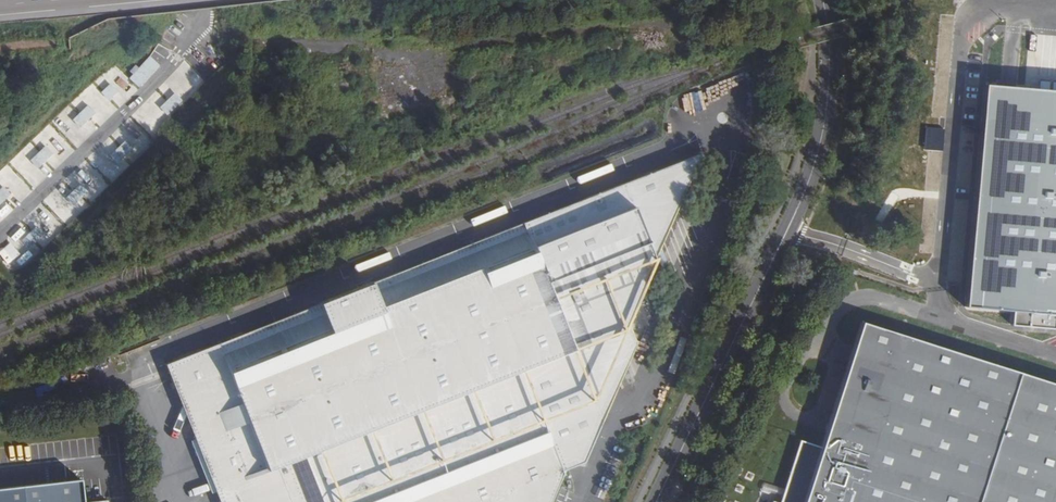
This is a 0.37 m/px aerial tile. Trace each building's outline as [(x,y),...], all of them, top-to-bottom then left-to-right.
[(129,75),(141,86),(160,65),(148,54),(129,75)] [(196,83),(201,79),(186,63),(174,75),(184,85),(191,78),(196,83)] [(109,100),(118,90),(111,82),(101,92),(109,100)] [(175,93),(163,104),(170,112),(182,101),(175,93)] [(83,106),(77,120),(86,124),(93,110),(83,106)] [(39,145),(50,136),(46,131),(34,141),(39,145)] [(61,183),(55,190),(73,207),(89,191),(80,182),(71,192),(61,183)] [(539,420),(521,370),(572,348),(527,238),(172,378),(221,501),(550,501),(578,436),(539,420)] [(864,325),(826,444),(824,451),(803,445),(785,501),(1055,501),(1055,386),(864,325)] [(79,483),(0,491),(0,501),(82,501),(79,483)]
